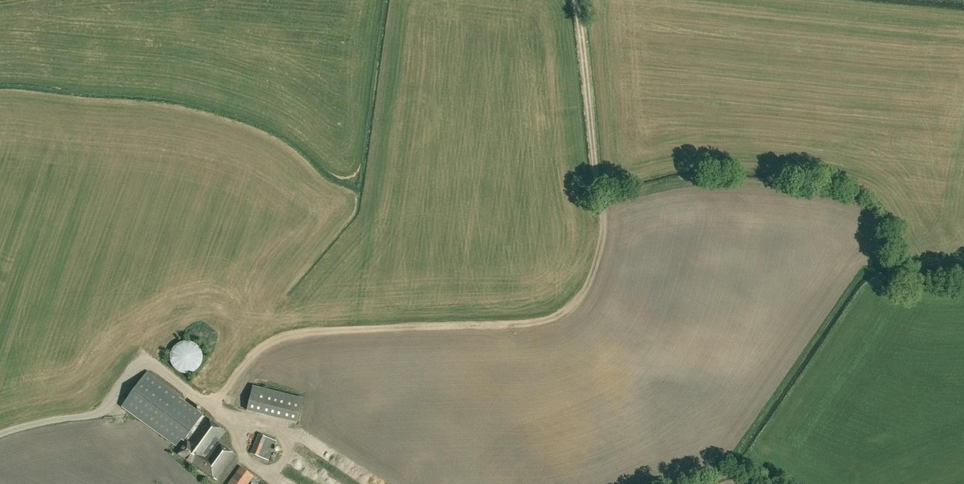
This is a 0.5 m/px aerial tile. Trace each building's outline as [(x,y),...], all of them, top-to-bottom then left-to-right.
[(203,357),(202,353),(201,350),(199,347),(194,343),(192,342),(190,342),(184,342),(181,343),(178,344),(175,346),(172,350),(171,352),(170,355),(170,358),(171,363),(171,365),(173,368),(176,371),(181,374),(184,374),(187,374),(190,374),(194,372),(196,371),(199,369),(200,367),(202,363),(203,360),(203,357)] [(217,443),(225,431),(180,398),(182,395),(149,372),(121,410),(176,450),(180,444),(182,446),(177,453),(214,480),(233,454),(217,443)] [(247,411),(253,413),(297,424),(303,399),(253,386),(247,411)] [(276,442),(259,435),(250,453),(269,461),(276,442)] [(228,483),(248,483),(254,477),(240,467),(228,483)] [(373,475),(369,483),(391,483),(373,475)]
